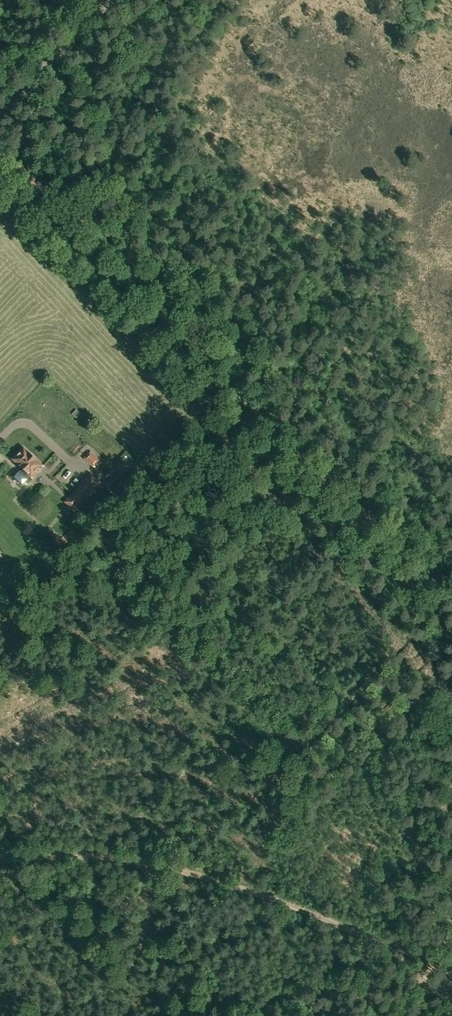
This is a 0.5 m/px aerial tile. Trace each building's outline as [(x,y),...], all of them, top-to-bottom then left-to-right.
[(12,459),(32,478),(44,466),(23,447),(12,459)] [(91,451),(84,458),(93,466),(99,459),(91,451)] [(70,494),(79,502),(99,481),(91,473),(70,494)]
